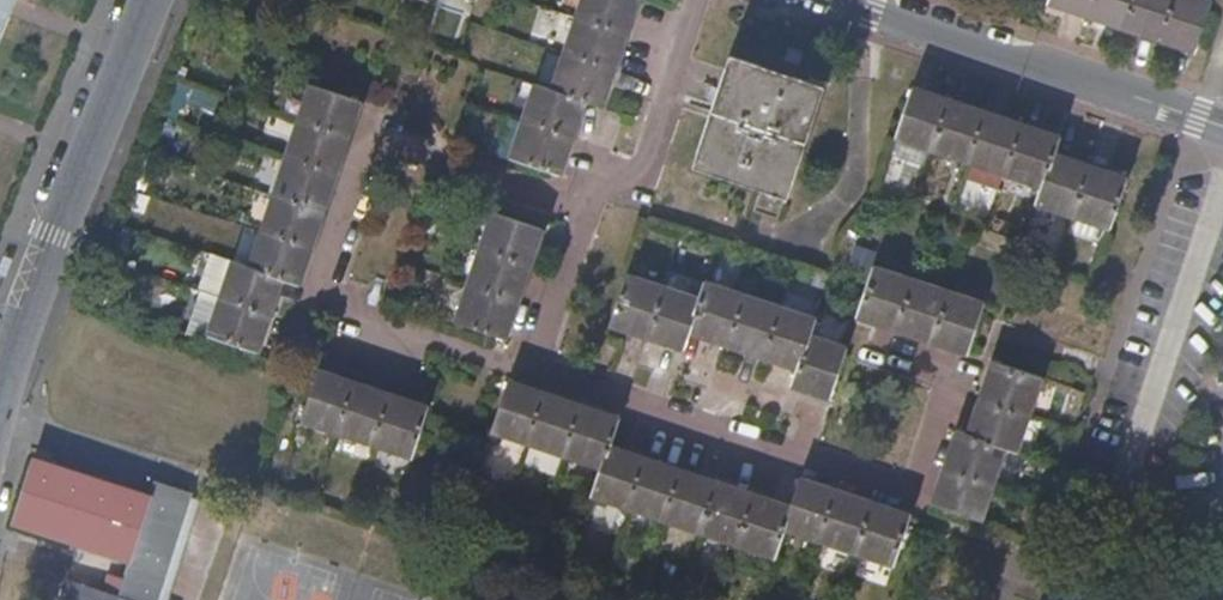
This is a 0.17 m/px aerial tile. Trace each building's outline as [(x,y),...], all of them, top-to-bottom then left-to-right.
[(15,0),(0,0),(0,38),(13,6),(15,0)] [(626,34),(637,0),(584,0),(578,18),(626,34)] [(1091,0),(1052,0),(1050,4),(1086,16),(1091,0)] [(1132,0),(1091,0),(1086,16),(1122,28),(1132,0)] [(1172,0),(1132,0),(1122,28),(1159,41),(1172,0)] [(1200,0),(1172,0),(1159,41),(1195,53),(1210,3),(1200,0)] [(566,54),(614,70),(626,34),(578,18),(566,54)] [(602,106),(614,70),(566,54),(554,90),(585,100),(602,106)] [(818,85),(732,58),(697,168),(783,196),(818,85)] [(297,122),(346,139),(359,102),(310,84),(297,122)] [(573,137),(585,100),(554,90),(536,84),(524,120),(573,137)] [(933,149),(948,102),(912,90),(897,137),(933,149)] [(971,162),(986,114),(948,102),(933,149),(971,162)] [(1006,174),(1022,126),(986,114),(971,162),(1006,174)] [(561,172),(573,137),(524,120),(512,156),(561,172)] [(285,158),(334,174),(346,139),(297,122),(285,158)] [(1061,139),(1022,126),(1006,174),(1044,186),(1054,156),(1061,139)] [(1091,168),(1054,156),(1044,186),(1037,204),(1074,216),(1091,168)] [(273,194),(322,210),(334,174),(285,158),(273,194)] [(1128,180),(1091,168),(1074,216),(1110,228),(1128,180)] [(261,230),(309,246),(322,210),(273,194),(261,230)] [(480,248),(529,264),(542,228),(492,212),(480,248)] [(296,284),(309,246),(261,230),(248,268),(280,279),(296,284)] [(517,300),(529,264),(480,248),(469,284),(517,300)] [(268,314),(280,279),(248,268),(232,263),(221,297),(268,314)] [(894,329),(911,281),(873,269),(858,317),(894,329)] [(649,336),(665,287),(629,275),(612,323),(649,336)] [(931,341),(947,292),(911,281),(894,329),(931,341)] [(707,283),(701,299),(691,331),(727,343),(743,295),(707,283)] [(505,337),(517,300),(469,284),(457,321),(505,337)] [(701,299),(665,287),(649,336),(685,348),(691,331),(701,299)] [(984,304),(947,292),(931,341),(968,353),(984,304)] [(779,307),(743,295),(727,343),(762,356),(779,307)] [(255,351),(268,314),(221,297),(209,334),(255,351)] [(815,320),(779,307),(762,356),(799,368),(810,337),(815,320)] [(846,349),(810,337),(799,368),(794,384),(831,398),(846,349)] [(981,399),(1030,415),(1042,378),(993,363),(981,399)] [(339,432),(355,383),(317,369),(303,419),(339,432)] [(529,441),(546,394),(509,382),(493,429),(529,441)] [(375,444),(391,395),(355,383),(339,432),(375,444)] [(566,453),(582,407),(546,394),(529,441),(566,453)] [(429,408),(391,395),(375,444),(412,456),(429,408)] [(1018,450),(1030,415),(981,399),(969,436),(1007,448),(1018,450)] [(619,420),(582,407),(566,453),(604,466),(610,447),(619,420)] [(995,484),(1007,448),(969,436),(958,433),(946,467),(995,484)] [(648,459),(610,447),(604,466),(594,495),(631,507),(648,459)] [(33,456),(11,524),(76,545),(126,561),(116,593),(65,576),(57,599),(157,599),(192,491),(154,479),(149,493),(33,456)] [(684,471),(648,459),(631,507),(667,519),(684,471)] [(982,522),(995,484),(946,467),(934,504),(982,522)] [(721,483),(684,471),(667,519),(704,532),(721,483)] [(802,480),(792,506),(786,526),(823,539),(839,492),(802,480)] [(756,494),(721,483),(704,532),(739,544),(756,494)] [(875,504),(839,492),(823,539),(858,551),(875,504)] [(792,506),(756,494),(739,544),(775,556),(786,526),(792,506)] [(911,516),(875,504),(858,551),(895,563),(911,516)]
